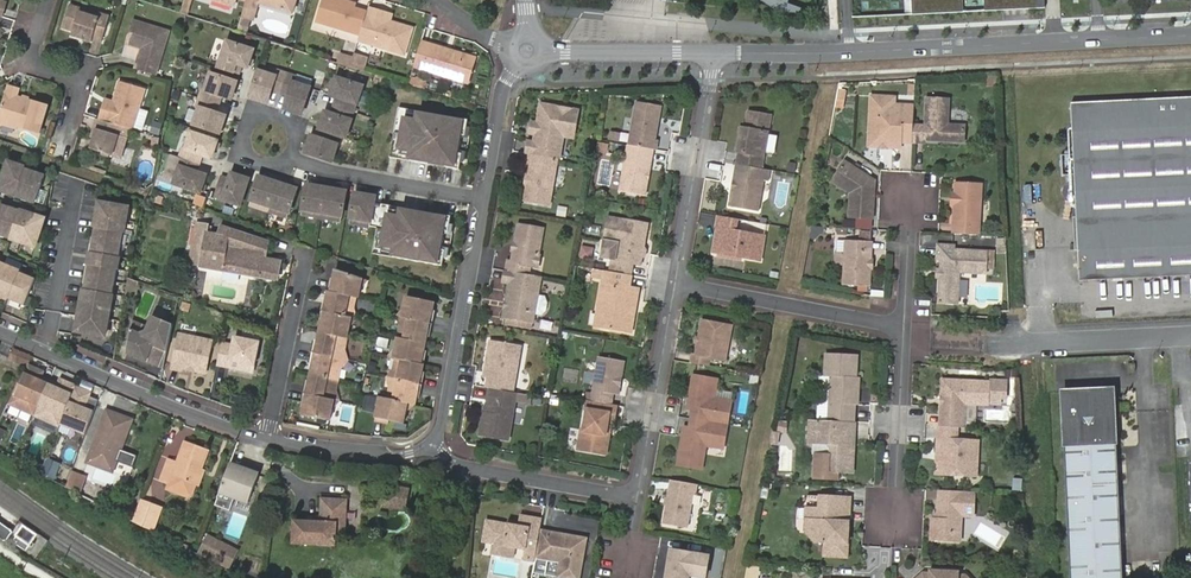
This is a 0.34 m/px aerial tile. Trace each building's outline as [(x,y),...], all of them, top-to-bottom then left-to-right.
[(241,15),(252,18),(257,2),(288,12),(292,0),(245,0),(241,15)] [(359,36),(367,12),(352,8),(340,3),(341,0),(321,0),(314,22),(359,36)] [(917,15),(1040,9),(1048,8),(1047,0),(916,0),(917,15)] [(185,15),(189,5),(182,3),(179,13),(185,15)] [(72,36),(92,43),(93,38),(102,41),(109,15),(100,12),(99,17),(80,11),(81,8),(69,5),(63,28),(73,31),(72,36)] [(359,36),(358,41),(402,56),(410,28),(388,21),(383,18),(385,12),(368,7),(367,12),(359,36)] [(134,69),(154,74),(168,31),(133,20),(126,44),(140,48),(134,69)] [(421,42),(413,67),(465,82),(473,59),(421,42)] [(248,68),(254,51),(228,43),(219,68),(240,75),(243,67),(248,68)] [(353,58),(341,55),(338,64),(350,67),(353,58)] [(367,59),(354,55),(353,58),(350,67),(363,71),(367,59)] [(304,117),(312,90),(294,85),(296,78),(279,73),(277,80),(260,74),(252,101),(269,106),(273,94),(290,99),(286,111),(304,117)] [(220,134),(226,118),(217,115),(223,98),(232,101),(237,83),(211,75),(205,92),(202,91),(196,108),(200,109),(194,126),(220,134)] [(410,77),(409,84),(423,88),(425,81),(410,77)] [(341,147),(344,137),(348,139),(363,87),(337,79),(332,96),(337,98),(332,115),(327,113),(321,131),(323,131),(321,140),(313,137),(308,155),(335,163),(340,146),(341,147)] [(122,127),(134,131),(146,90),(120,82),(114,102),(112,107),(109,109),(103,107),(99,120),(122,127)] [(0,113),(0,127),(18,132),(19,129),(38,135),(47,110),(18,101),(20,93),(7,89),(0,113)] [(836,89),(834,108),(843,109),(845,90),(836,89)] [(1072,103),(1081,281),(1190,276),(1190,97),(1072,103)] [(112,107),(114,102),(106,99),(103,107),(109,109),(112,107)] [(915,127),(916,109),(893,108),(894,100),(871,99),(869,149),(878,150),(878,142),(885,142),(885,147),(900,147),(900,144),(915,145),(915,127)] [(915,127),(915,145),(925,146),(925,142),(925,138),(937,138),(937,142),(963,143),(964,127),(947,126),(948,101),(926,100),(925,127),(915,127)] [(652,149),(655,150),(656,142),(654,141),(656,131),(654,129),(654,125),(657,124),(660,108),(636,104),(628,145),(652,149)] [(542,105),(541,112),(551,114),(552,107),(542,105)] [(529,142),(527,154),(528,154),(555,159),(560,160),(564,137),(566,126),(576,128),(579,111),(552,107),(551,114),(541,112),(538,124),(537,134),(535,143),(529,142)] [(460,154),(463,135),(466,136),(469,120),(399,108),(390,157),(429,164),(430,161),(447,164),(446,167),(460,170),(463,154),(460,154)] [(763,158),(766,158),(772,116),(749,113),(747,130),(745,130),(741,155),(746,155),(744,166),(761,169),(763,158)] [(99,120),(97,120),(94,129),(97,130),(94,139),(91,149),(113,156),(122,127),(99,120)] [(574,138),(576,128),(566,126),(564,137),(574,138)] [(609,131),(607,139),(618,141),(619,133),(609,131)] [(198,173),(203,156),(212,160),(218,142),(192,134),(186,151),(182,150),(177,166),(180,168),(175,185),(201,194),(207,176),(198,173)] [(878,142),(878,150),(900,151),(900,147),(885,147),(885,142),(878,142)] [(607,152),(609,145),(600,143),(598,151),(607,152)] [(644,196),(652,149),(628,145),(627,145),(618,191),(644,196)] [(546,208),(555,159),(528,154),(523,178),(527,178),(525,188),(522,204),(546,208)] [(846,163),(837,176),(852,186),(851,218),(875,219),(877,181),(846,163)] [(740,165),(736,165),(729,207),(757,212),(762,182),(766,183),(769,170),(765,169),(761,169),(744,166),(740,165)] [(45,180),(8,168),(0,193),(0,196),(15,201),(14,202),(35,209),(45,180)] [(241,207),(249,181),(232,175),(230,180),(222,177),(215,198),(241,207)] [(288,218),(297,190),(288,187),(288,186),(270,180),(269,181),(259,178),(250,206),(288,218)] [(954,207),(952,234),(979,236),(983,186),(955,184),(955,195),(959,201),(954,207)] [(1024,201),(1031,201),(1030,184),(1022,185),(1024,201)] [(340,230),(345,201),(335,199),(335,197),(316,194),(316,195),(306,193),(300,223),(340,230)] [(950,207),(954,207),(959,201),(955,195),(951,195),(950,207)] [(104,335),(128,207),(100,202),(76,330),(104,335)] [(447,241),(450,225),(373,211),(374,204),(364,202),(364,204),(353,202),(348,231),(376,236),(371,262),(441,275),(444,259),(441,259),(444,241),(447,241)] [(44,224),(20,216),(20,215),(0,209),(0,241),(10,245),(11,244),(35,252),(44,224)] [(737,219),(719,216),(717,229),(719,230),(713,254),(758,263),(763,238),(735,232),(737,219)] [(766,234),(767,225),(737,220),(736,229),(766,234)] [(612,263),(610,272),(631,276),(633,267),(640,268),(648,228),(609,221),(605,244),(619,246),(616,264),(612,263)] [(199,266),(200,268),(287,283),(290,268),(288,268),(281,266),(282,261),(266,259),(269,242),(221,227),(218,234),(205,233),(207,226),(196,223),(188,264),(199,266)] [(508,271),(528,275),(530,268),(533,268),(534,260),(537,260),(542,233),(518,229),(511,267),(509,266),(508,271)] [(870,240),(871,231),(858,229),(857,238),(870,240)] [(870,270),(871,261),(872,243),(847,241),(846,257),(836,257),(836,265),(845,266),(844,285),(869,288),(870,270)] [(951,274),(950,280),(949,305),(968,306),(970,274),(996,276),(998,255),(965,252),(965,248),(948,247),(947,262),(952,262),(951,274)] [(730,259),(729,266),(743,269),(744,261),(730,259)] [(0,263),(0,294),(24,305),(36,278),(0,263)] [(363,279),(336,270),(333,284),(330,283),(328,292),(356,298),(359,298),(363,279)] [(629,292),(632,276),(631,276),(610,272),(594,270),(593,281),(603,283),(597,317),(603,318),(600,330),(630,335),(638,293),(629,292)] [(508,271),(506,271),(503,288),(510,289),(506,306),(511,307),(510,312),(505,311),(503,322),(532,327),(534,317),(538,297),(542,277),(528,275),(508,271)] [(133,297),(140,281),(128,276),(125,294),(133,297)] [(352,318),(356,298),(328,292),(328,296),(327,304),(324,303),(322,312),(352,318)] [(407,296),(402,318),(433,325),(434,316),(432,316),(435,302),(407,296)] [(545,299),(538,297),(534,317),(541,318),(545,315),(547,303),(545,299)] [(352,318),(322,312),(320,321),(323,321),(320,333),(348,339),(352,318)] [(127,353),(163,368),(173,324),(152,315),(144,334),(138,336),(129,332),(127,353)] [(603,318),(597,317),(594,329),(600,330),(603,318)] [(402,318),(398,338),(426,344),(428,333),(431,333),(433,325),(402,318)] [(694,355),(692,363),(710,367),(711,358),(727,361),(733,326),(703,321),(696,355),(694,355)] [(144,334),(146,330),(131,323),(129,332),(138,336),(144,334)] [(348,339),(320,333),(318,345),(315,345),(313,354),(343,360),(348,339)] [(213,341),(180,334),(172,369),(181,371),(182,368),(206,373),(213,341)] [(233,346),(222,343),(217,365),(229,368),(231,361),(254,366),(259,343),(235,337),(233,346)] [(398,338),(393,359),(396,359),(424,365),(426,356),(423,356),(426,344),(398,338)] [(488,380),(487,388),(493,389),(514,393),(522,346),(491,340),(487,362),(491,363),(488,380)] [(62,342),(61,350),(69,351),(70,343),(62,342)] [(10,359),(29,368),(30,366),(34,357),(15,348),(10,359)] [(343,360),(313,354),(311,362),(314,363),(312,375),(339,380),(343,360)] [(822,377),(820,421),(856,423),(856,406),(859,406),(860,397),(857,394),(858,390),(860,388),(861,378),(858,378),(859,357),(828,355),(827,377),(822,377)] [(396,359),(392,379),(422,386),(424,377),(421,377),(424,365),(396,359)] [(592,401),(611,405),(613,397),(618,398),(620,388),(617,385),(618,382),(621,380),(624,364),(600,360),(592,401)] [(29,368),(10,404),(36,415),(49,385),(42,382),(43,378),(45,373),(30,366),(29,368)] [(339,380),(312,375),(309,386),(306,386),(305,395),(307,395),(335,401),(339,380)] [(695,412),(693,420),(729,425),(733,405),(716,402),(720,379),(696,375),(692,402),(696,403),(695,412)] [(422,386),(392,379),(388,399),(405,403),(415,405),(418,394),(420,395),(422,386)] [(58,388),(49,385),(36,415),(61,427),(62,424),(76,388),(77,387),(61,380),(59,385),(58,388)] [(1008,395),(1008,381),(992,380),(992,383),(991,403),(1001,403),(1002,394),(1008,395)] [(945,381),(943,427),(958,428),(965,429),(966,405),(991,406),(991,403),(992,383),(945,381)] [(88,402),(90,398),(92,394),(76,388),(62,424),(86,434),(97,406),(88,402)] [(517,401),(518,394),(514,393),(493,389),(488,413),(487,418),(484,417),(480,438),(508,444),(517,401)] [(1115,413),(1107,391),(1066,393),(1069,446),(1067,447),(1072,577),(1125,577),(1119,443),(1116,444),(1115,413)] [(1107,391),(1115,413),(1115,401),(1115,391),(1111,391),(1107,391)] [(531,404),(533,396),(518,394),(517,401),(531,404)] [(307,395),(305,395),(303,403),(305,404),(303,415),(331,421),(335,401),(307,395)] [(373,399),(366,397),(363,410),(371,411),(373,399)] [(388,399),(375,397),(374,406),(376,406),(373,420),(381,422),(382,420),(401,424),(405,403),(388,399)] [(97,406),(98,401),(90,398),(88,402),(97,406)] [(592,401),(588,401),(587,411),(589,411),(585,431),(582,430),(579,450),(601,454),(604,435),(607,436),(612,405),(611,405),(592,401)] [(618,406),(612,405),(607,436),(604,435),(601,454),(606,455),(612,424),(615,425),(618,406)] [(107,412),(106,416),(127,423),(120,440),(123,441),(130,420),(107,412)] [(127,423),(106,416),(88,461),(112,470),(116,460),(132,466),(136,455),(120,449),(123,441),(120,440),(127,423)] [(729,425),(693,420),(691,432),(689,441),(684,440),(679,467),(702,472),(707,449),(723,452),(729,425)] [(857,434),(857,423),(856,423),(820,421),(813,421),(811,446),(816,446),(828,447),(833,451),(833,457),(817,456),(816,480),(839,481),(839,472),(855,473),(856,440),(854,440),(854,434),(857,434)] [(789,423),(782,422),(780,430),(787,432),(789,423)] [(958,428),(939,427),(938,441),(941,441),(940,462),(940,476),(976,477),(978,443),(957,442),(958,428)] [(169,459),(160,482),(169,485),(168,489),(187,497),(192,485),(198,487),(204,471),(201,469),(208,450),(185,442),(177,462),(169,459)] [(828,447),(816,446),(815,456),(817,456),(833,457),(833,451),(828,447)] [(61,463),(48,457),(41,475),(54,481),(61,463)] [(230,465),(215,506),(229,512),(234,498),(236,494),(250,500),(259,477),(230,465)] [(72,473),(67,487),(82,492),(87,478),(72,473)] [(1025,490),(1025,480),(1017,480),(1016,490),(1025,490)] [(698,485),(673,481),(664,527),(687,531),(693,498),(695,499),(698,485)] [(407,486),(383,485),(382,508),(406,509),(407,486)] [(977,493),(942,491),(940,515),(940,521),(936,520),(934,520),(933,541),(953,542),(953,535),(958,529),(962,529),(963,517),(976,518),(977,493)] [(250,500),(236,494),(234,498),(249,504),(250,500)] [(142,497),(134,522),(145,528),(155,503),(143,497),(142,497)] [(847,524),(849,500),(809,497),(807,532),(818,544),(827,545),(826,558),(849,559),(851,524),(847,524)] [(336,546),(336,534),(338,499),(321,499),(320,521),(293,520),(292,543),(336,546)] [(343,535),(346,500),(338,499),(336,534),(343,535)] [(145,528),(150,531),(161,505),(155,503),(145,528)] [(519,526),(487,521),(483,543),(494,544),(516,548),(526,550),(525,558),(530,559),(530,562),(535,563),(535,561),(540,532),(543,519),(521,516),(519,526)] [(36,535),(23,527),(14,540),(18,542),(16,544),(26,551),(36,535)] [(962,543),(962,529),(958,529),(953,535),(953,542),(962,543)] [(540,532),(535,561),(561,566),(568,567),(570,570),(569,577),(581,577),(587,541),(540,532)] [(227,569),(237,551),(208,536),(199,554),(227,569)] [(478,544),(478,554),(488,555),(488,545),(478,544)] [(516,548),(494,544),(492,555),(514,559),(516,548)] [(672,551),(667,577),(690,577),(690,576),(702,577),(707,577),(710,558),(672,551)] [(1018,552),(1018,561),(1026,562),(1027,553),(1018,552)] [(570,570),(568,567),(561,566),(559,577),(569,577),(570,570)] [(759,570),(748,568),(746,577),(757,577),(759,570)]
